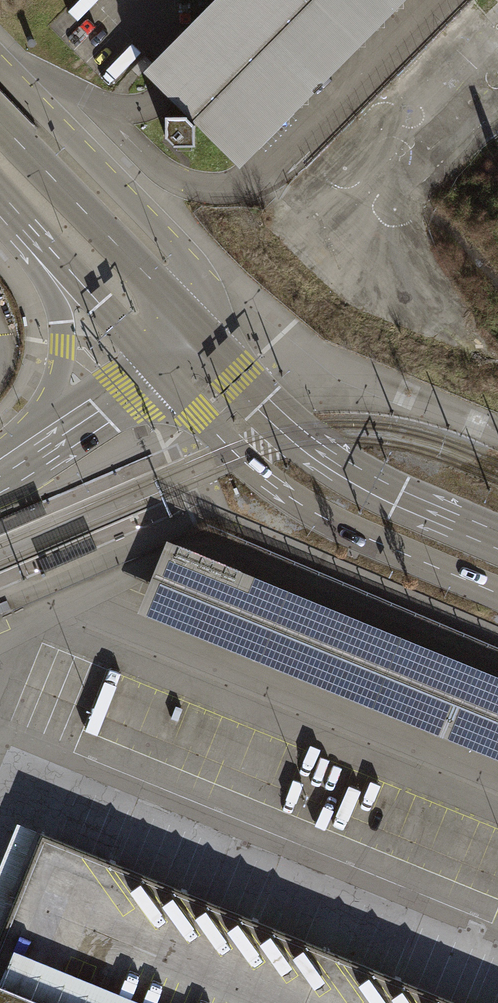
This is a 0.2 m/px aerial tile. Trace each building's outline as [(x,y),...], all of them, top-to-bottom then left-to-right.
[(142,69),(187,113),(186,115),(192,121),(193,120),(237,164),(400,0),(211,0),(142,69)] [(186,115),(185,114),(164,114),(164,135),(168,139),(172,143),(193,143),(193,122),(192,121),(186,115)] [(497,759),(497,675),(166,540),(136,612),(497,759)] [(339,956),(13,822),(0,853),(0,1002),(320,1002),(339,956)] [(339,956),(320,1002),(455,1002),(339,956)]
